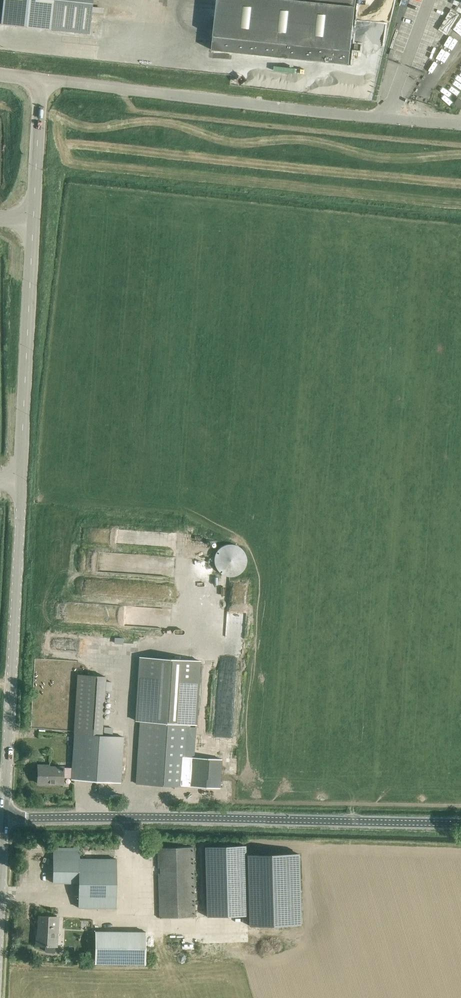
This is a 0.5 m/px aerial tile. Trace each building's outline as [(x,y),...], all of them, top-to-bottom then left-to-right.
[(1,24),(90,33),(93,0),(3,0),(1,24)] [(212,50),(349,64),(356,0),(218,0),(212,50)] [(141,656),(137,721),(141,721),(137,773),(137,783),(187,786),(187,785),(223,788),(225,759),(193,757),(195,726),(190,726),(191,724),(195,724),(199,660),(141,656)] [(72,769),(64,769),(64,768),(46,768),(46,765),(38,765),(38,783),(63,783),(64,775),(72,775),(72,779),(121,782),(124,740),(103,738),(105,701),(107,677),(78,674),(72,769)] [(205,847),(207,916),(247,915),(246,846),(205,847)] [(158,858),(160,918),(196,917),(194,857),(194,847),(158,848),(158,858)] [(53,882),(79,883),(79,907),(116,908),(116,859),(80,858),(80,851),(53,851),(53,882)] [(300,852),(247,853),(250,925),(302,924),(300,852)] [(37,945),(47,946),(57,946),(57,945),(55,945),(56,928),(58,928),(58,917),(40,916),(39,936),(37,936),(37,945)] [(96,931),(95,963),(145,964),(146,932),(96,931)]
